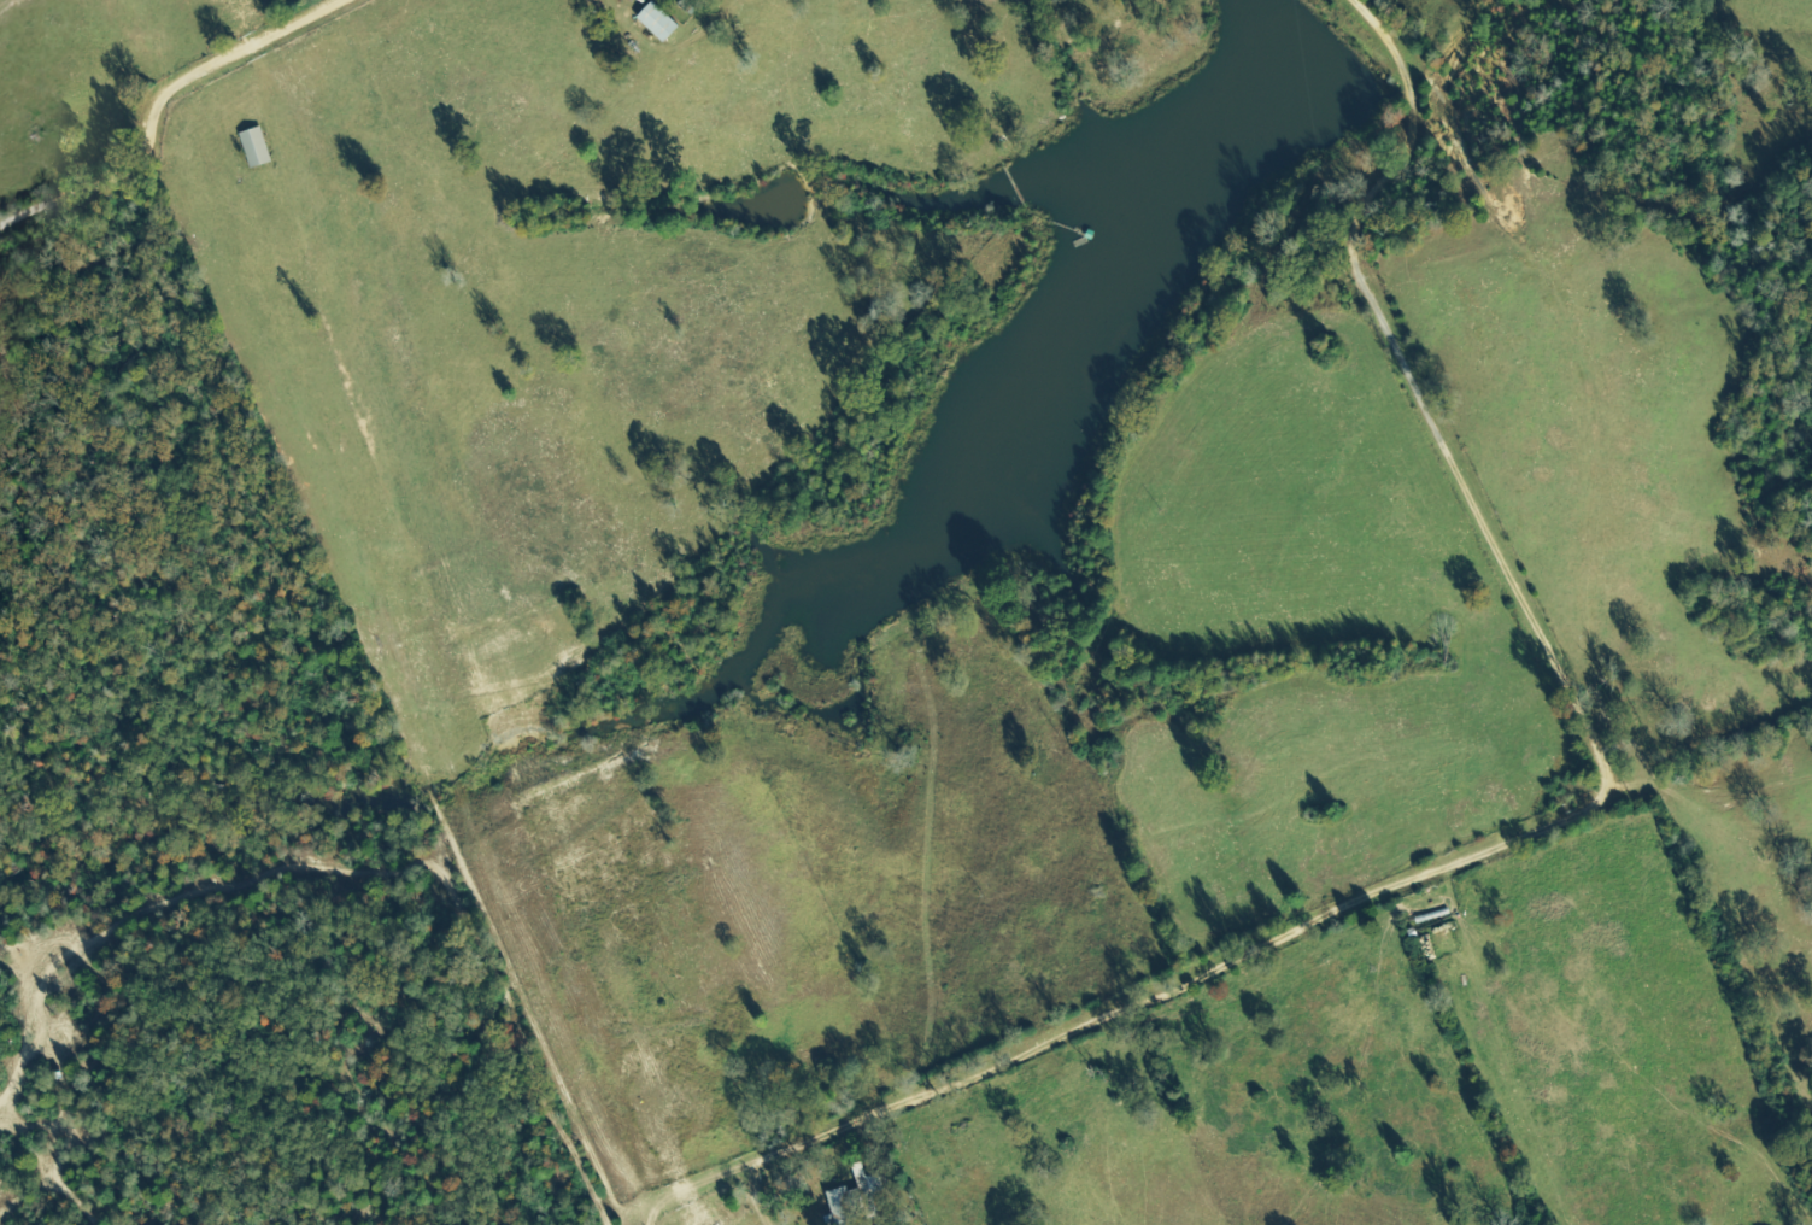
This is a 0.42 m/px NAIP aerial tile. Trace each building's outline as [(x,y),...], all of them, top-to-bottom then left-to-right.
[(666,43),(682,26),(655,2),(640,19),(666,43)] [(271,163),(262,128),(240,134),(250,169),(271,163)]
